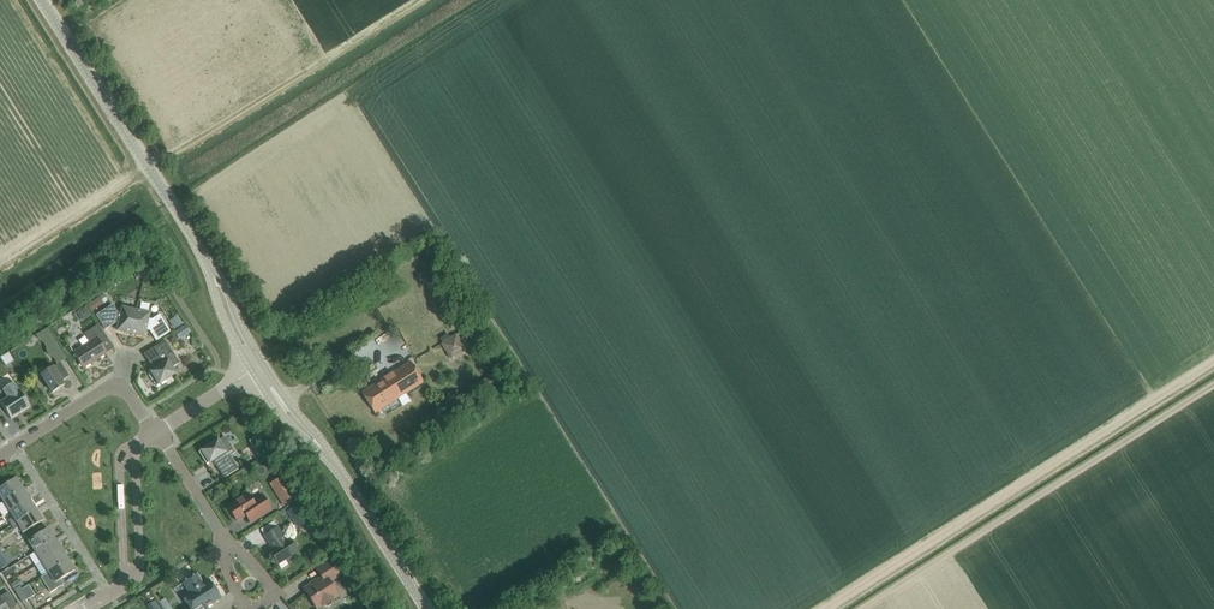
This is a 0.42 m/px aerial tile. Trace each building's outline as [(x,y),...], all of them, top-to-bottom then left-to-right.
[(131,334),(136,311),(123,308),(121,314),(118,313),(113,305),(96,316),(105,330),(116,323),(119,323),(117,331),(131,334)] [(136,311),(131,334),(144,337),(146,329),(149,330),(156,341),(170,332),(159,315),(151,320),(148,320),(149,314),(136,311)] [(173,330),(178,339),(190,331),(185,322),(173,330)] [(90,342),(73,353),(83,368),(106,353),(101,344),(108,340),(98,324),(84,333),(90,342)] [(450,360),(476,344),(473,339),(468,342),(461,332),(440,345),(450,360)] [(33,346),(38,337),(32,333),(27,343),(33,346)] [(156,386),(175,374),(172,368),(179,364),(165,341),(150,351),(155,357),(149,361),(154,370),(148,374),(156,386)] [(5,365),(13,358),(6,350),(0,355),(0,359),(5,365)] [(375,413),(423,382),(410,362),(362,393),(375,413)] [(60,363),(41,375),(52,393),(64,385),(62,381),(69,376),(60,363)] [(18,390),(14,382),(2,390),(7,397),(0,402),(11,419),(30,407),(19,390),(18,390)] [(19,429),(15,421),(8,425),(12,433),(19,429)] [(206,465),(212,461),(223,478),(238,469),(229,456),(235,453),(225,437),(218,441),(218,440),(198,453),(206,465)] [(210,481),(221,476),(218,470),(207,474),(210,481)] [(22,489),(16,478),(0,488),(0,497),(3,502),(22,489)] [(273,490),(284,507),(286,506),(287,507),(298,500),(286,481),(273,490)] [(9,512),(29,500),(22,489),(3,502),(9,512)] [(248,494),(227,507),(236,521),(251,512),(256,519),(271,509),(262,495),(252,501),(248,494)] [(11,525),(36,510),(29,500),(9,512),(13,518),(8,521),(11,525)] [(287,512),(297,528),(310,520),(300,503),(287,512)] [(14,530),(19,527),(23,533),(42,521),(36,510),(11,525),(14,530)] [(277,528),(264,536),(273,549),(269,552),(277,565),(286,559),(287,561),(298,554),(289,539),(286,541),(277,528)] [(35,552),(54,539),(48,529),(28,541),(35,552)] [(41,562),(61,550),(54,539),(35,552),(41,562)] [(48,573),(68,560),(61,550),(41,562),(48,573)] [(61,579),(74,571),(68,560),(48,573),(40,577),(50,593),(64,584),(61,579)] [(322,578),(304,590),(316,608),(323,604),(324,606),(328,607),(331,605),(332,601),(331,600),(338,595),(329,581),(340,574),(331,560),(317,570),(322,578)] [(9,569),(5,563),(0,566),(0,568),(3,572),(9,569)] [(9,569),(3,572),(6,578),(12,574),(9,569)] [(207,607),(220,598),(208,580),(202,584),(196,575),(183,583),(189,592),(183,596),(191,608),(208,608),(207,607)] [(304,575),(294,581),(299,588),(308,582),(304,575)] [(14,591),(20,587),(17,581),(11,585),(14,591)] [(20,587),(14,591),(23,604),(35,596),(29,585),(22,590),(20,587)] [(16,605),(8,592),(0,597),(0,608),(10,608),(16,605)]
